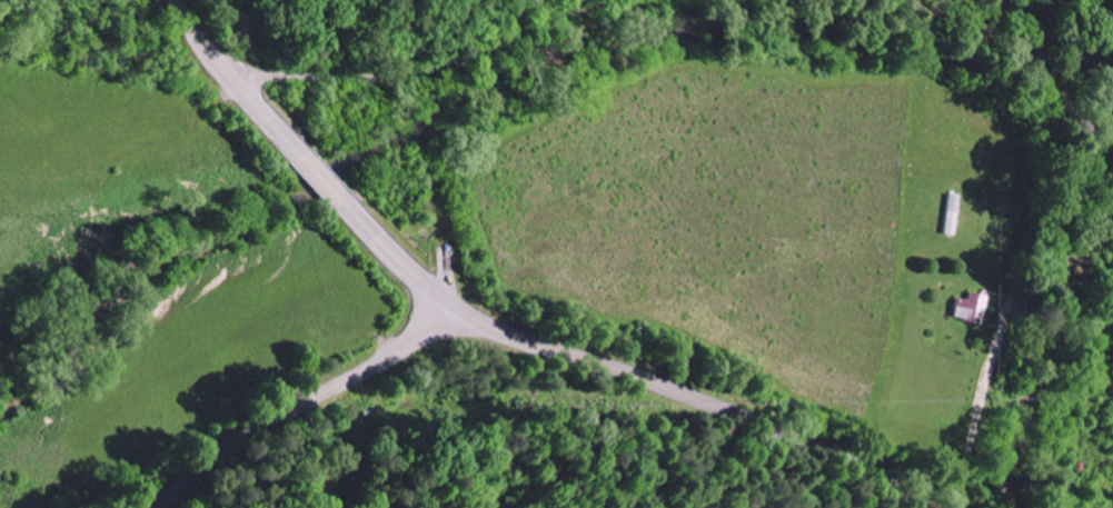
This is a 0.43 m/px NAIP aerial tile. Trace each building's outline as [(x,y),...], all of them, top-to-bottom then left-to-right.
[(982,324),(988,296),(970,292),(968,301),(958,298),(953,317),(982,324)]
